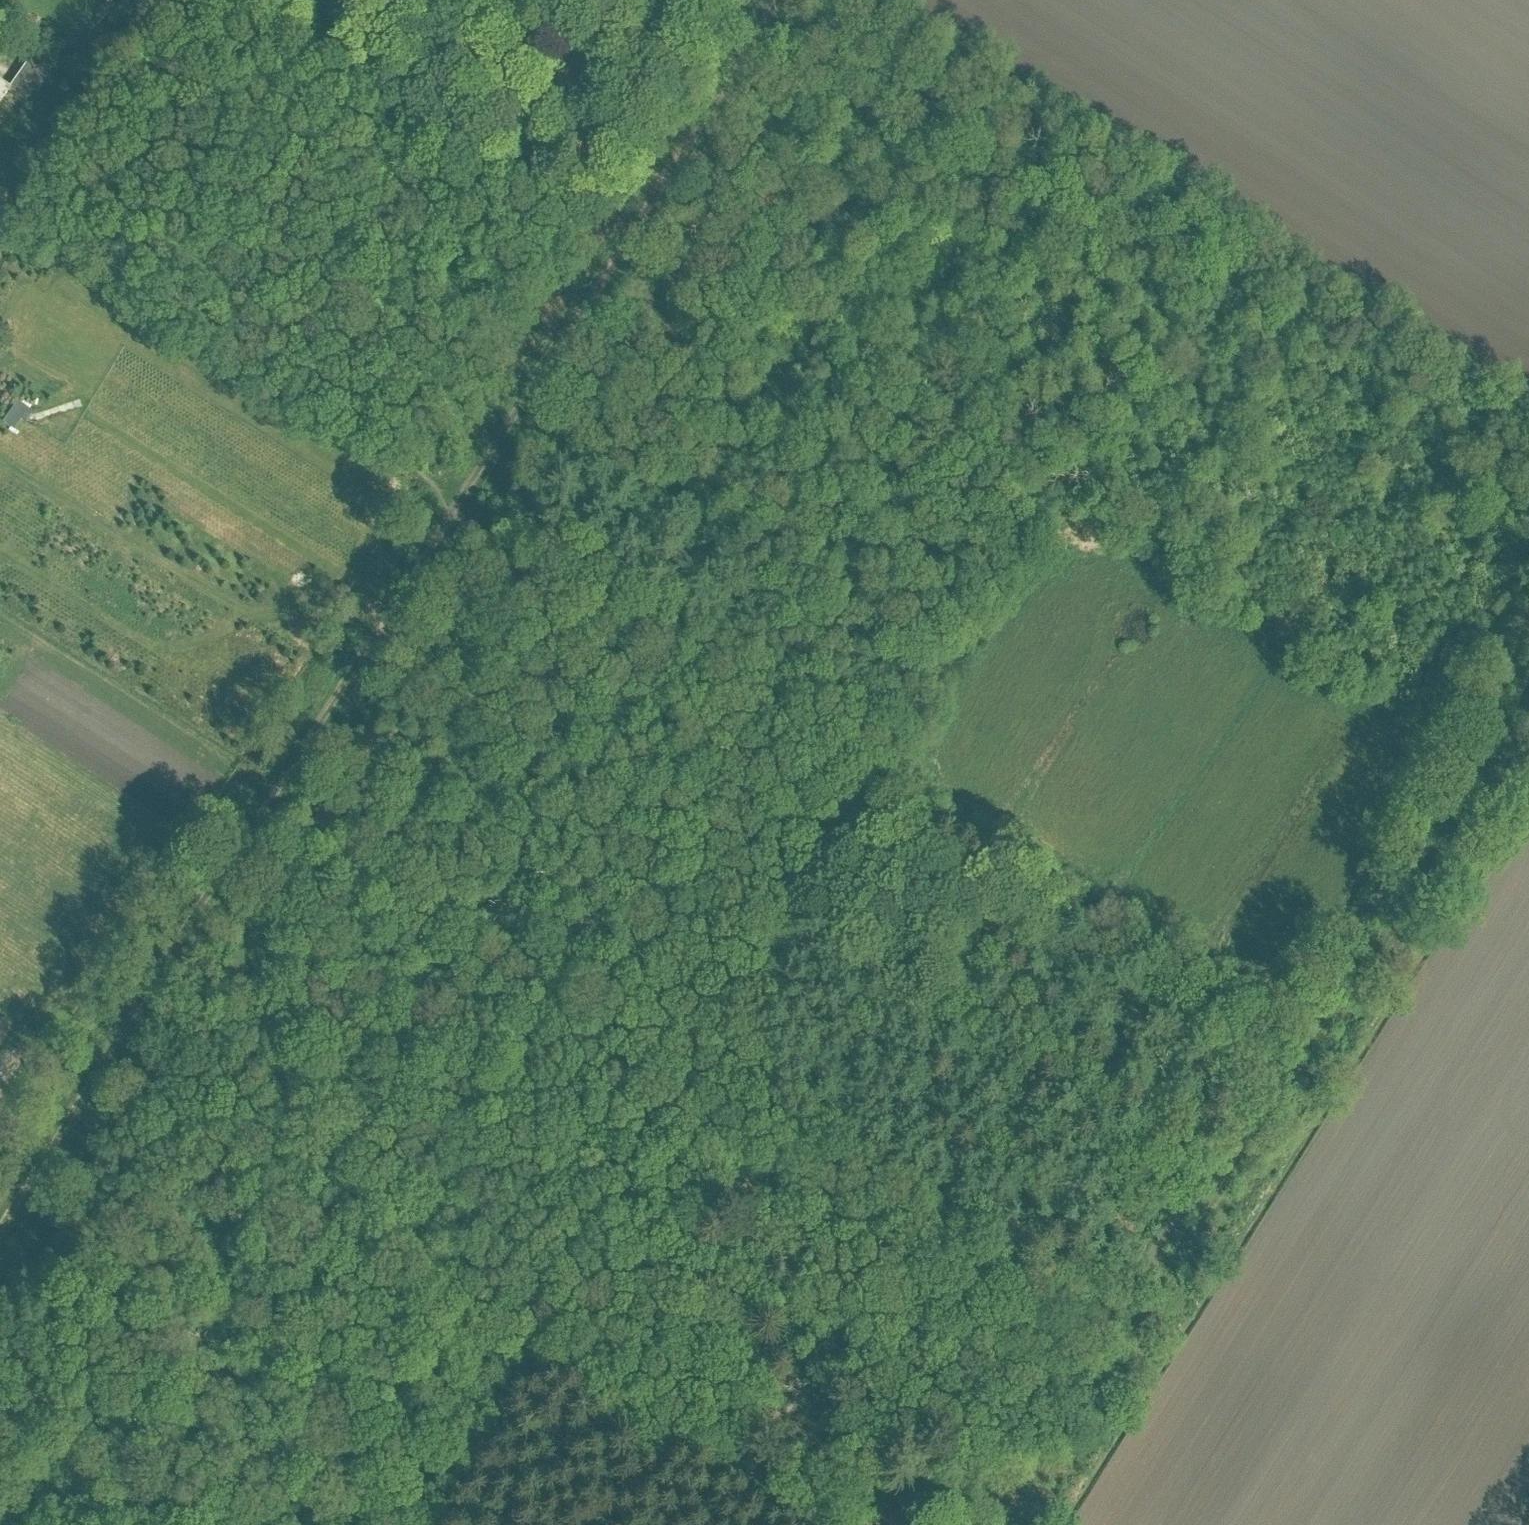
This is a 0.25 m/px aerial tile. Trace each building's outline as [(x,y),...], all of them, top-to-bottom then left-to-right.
[(6,97),(4,96),(9,89),(29,104),(48,78),(25,62),(8,86),(0,80),(0,106),(6,97)]
